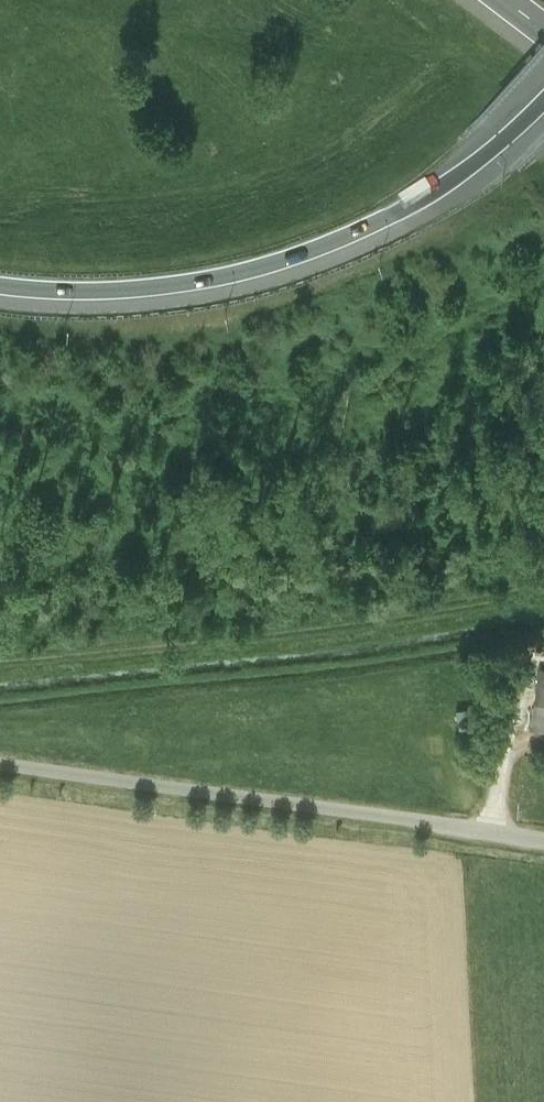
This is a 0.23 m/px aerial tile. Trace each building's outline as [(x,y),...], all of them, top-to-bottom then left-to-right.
[(528,726),(543,728),(543,670),(536,669),(528,726)]
